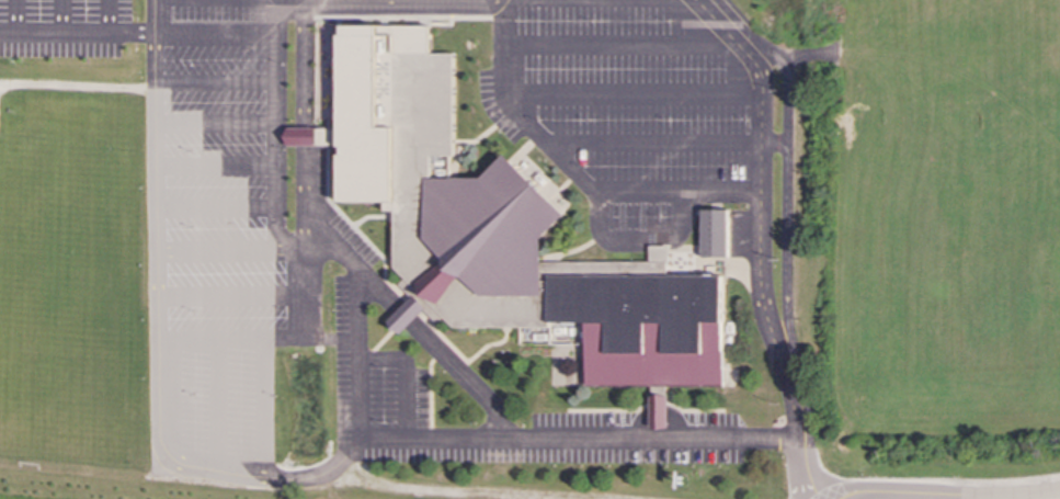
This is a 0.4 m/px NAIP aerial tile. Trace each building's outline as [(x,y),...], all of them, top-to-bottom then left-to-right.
[(340,26),(340,203),(385,203),(385,212),(395,212),(395,268),(455,328),(521,328),(521,344),(586,344),(586,388),(725,387),(723,276),(668,276),(668,262),(543,262),(543,240),(567,216),(508,157),(483,179),(454,179),(454,54),(430,54),(430,26),(340,26)] [(729,209),(703,209),(703,258),(729,258),(729,209)] [(428,308),(414,295),(387,321),(399,334),(428,308)] [(668,396),(650,396),(650,428),(666,428),(668,396)]
